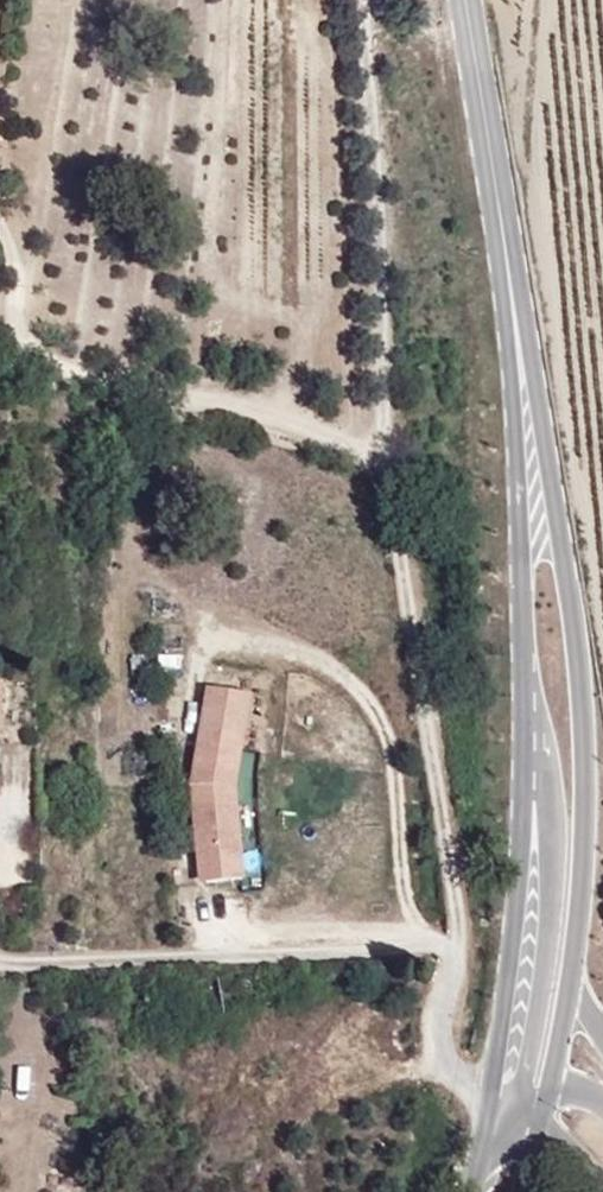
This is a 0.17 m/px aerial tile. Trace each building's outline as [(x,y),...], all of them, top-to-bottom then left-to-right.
[(205,731),(210,732),(240,738),(248,696),(213,689),(205,731)] [(240,738),(210,732),(207,747),(237,752),(240,738)] [(199,786),(206,884),(242,881),(235,789),(230,788),(237,752),(207,747),(199,786)]
